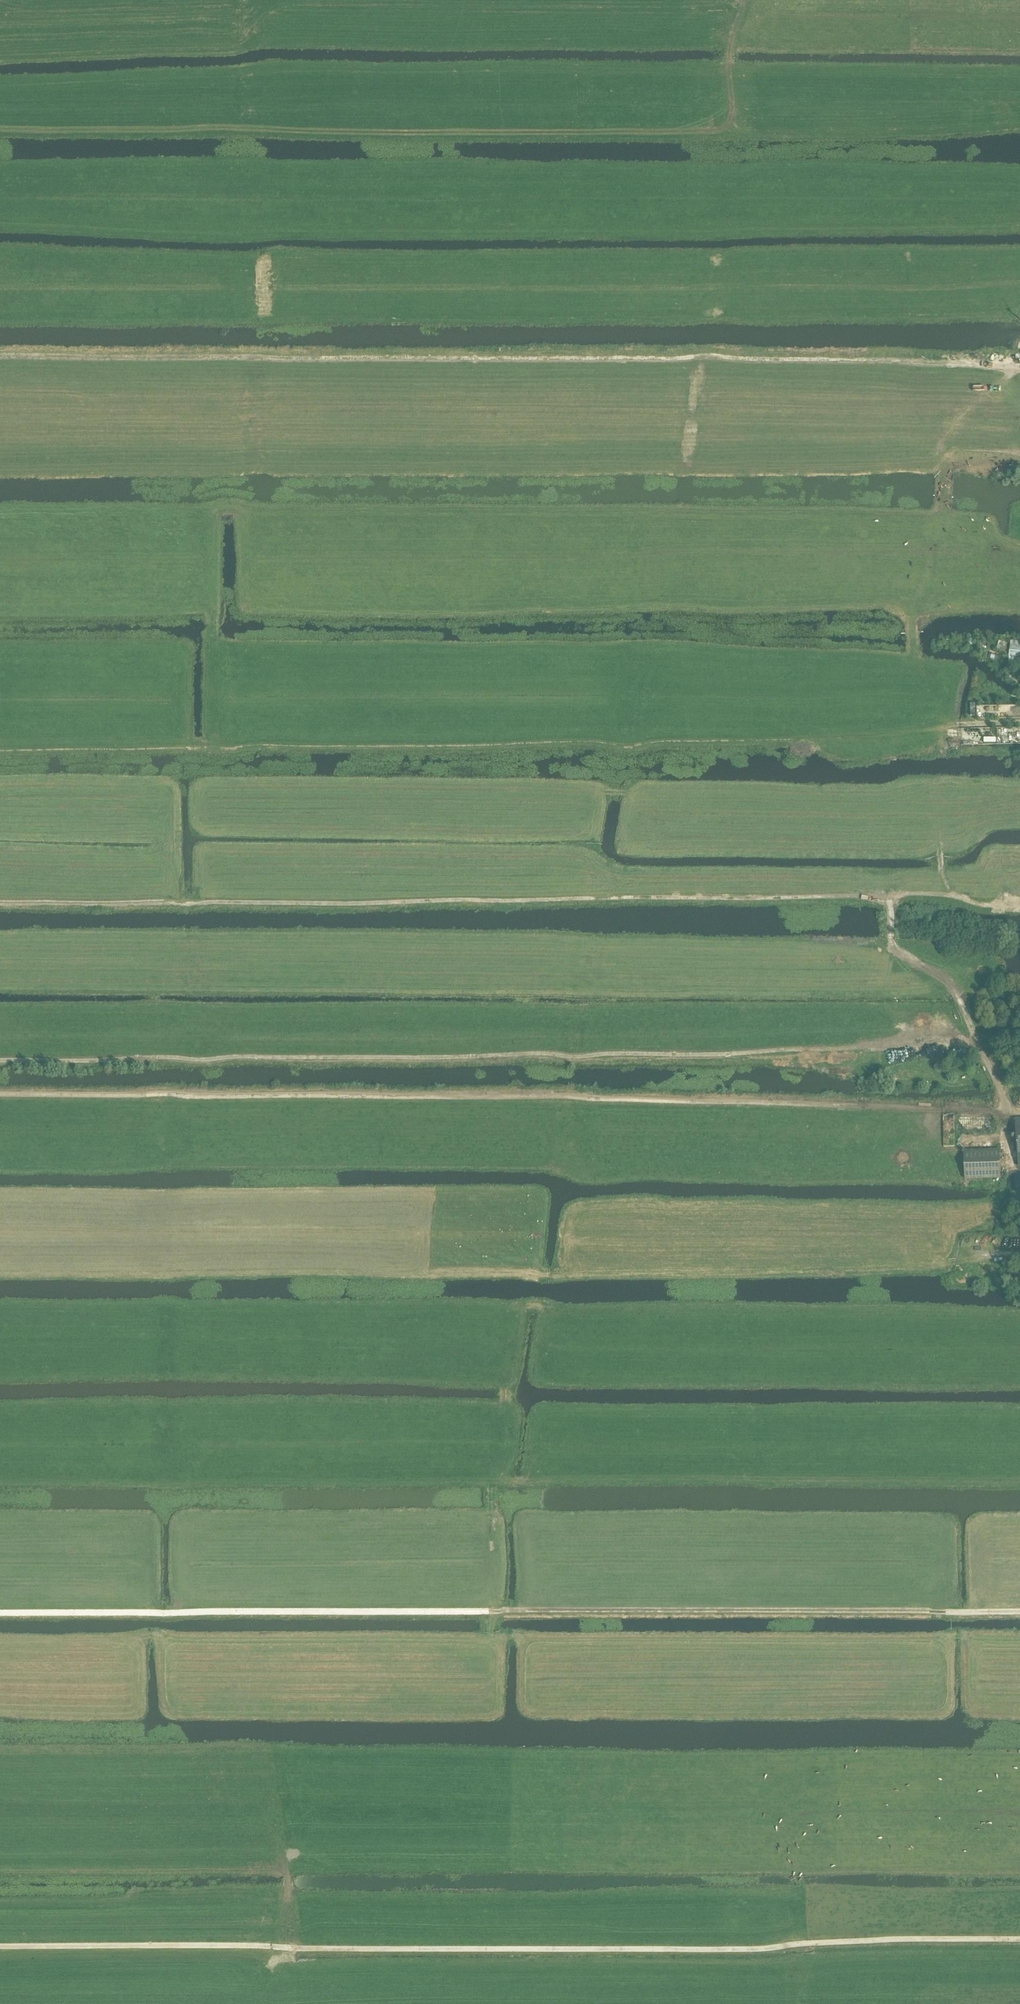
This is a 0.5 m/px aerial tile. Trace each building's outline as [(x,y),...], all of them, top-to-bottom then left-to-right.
[(1011,641),(1009,657),(1019,658),(1019,642),(1011,641)] [(965,1180),(1001,1178),(999,1149),(964,1151),(965,1180)]
